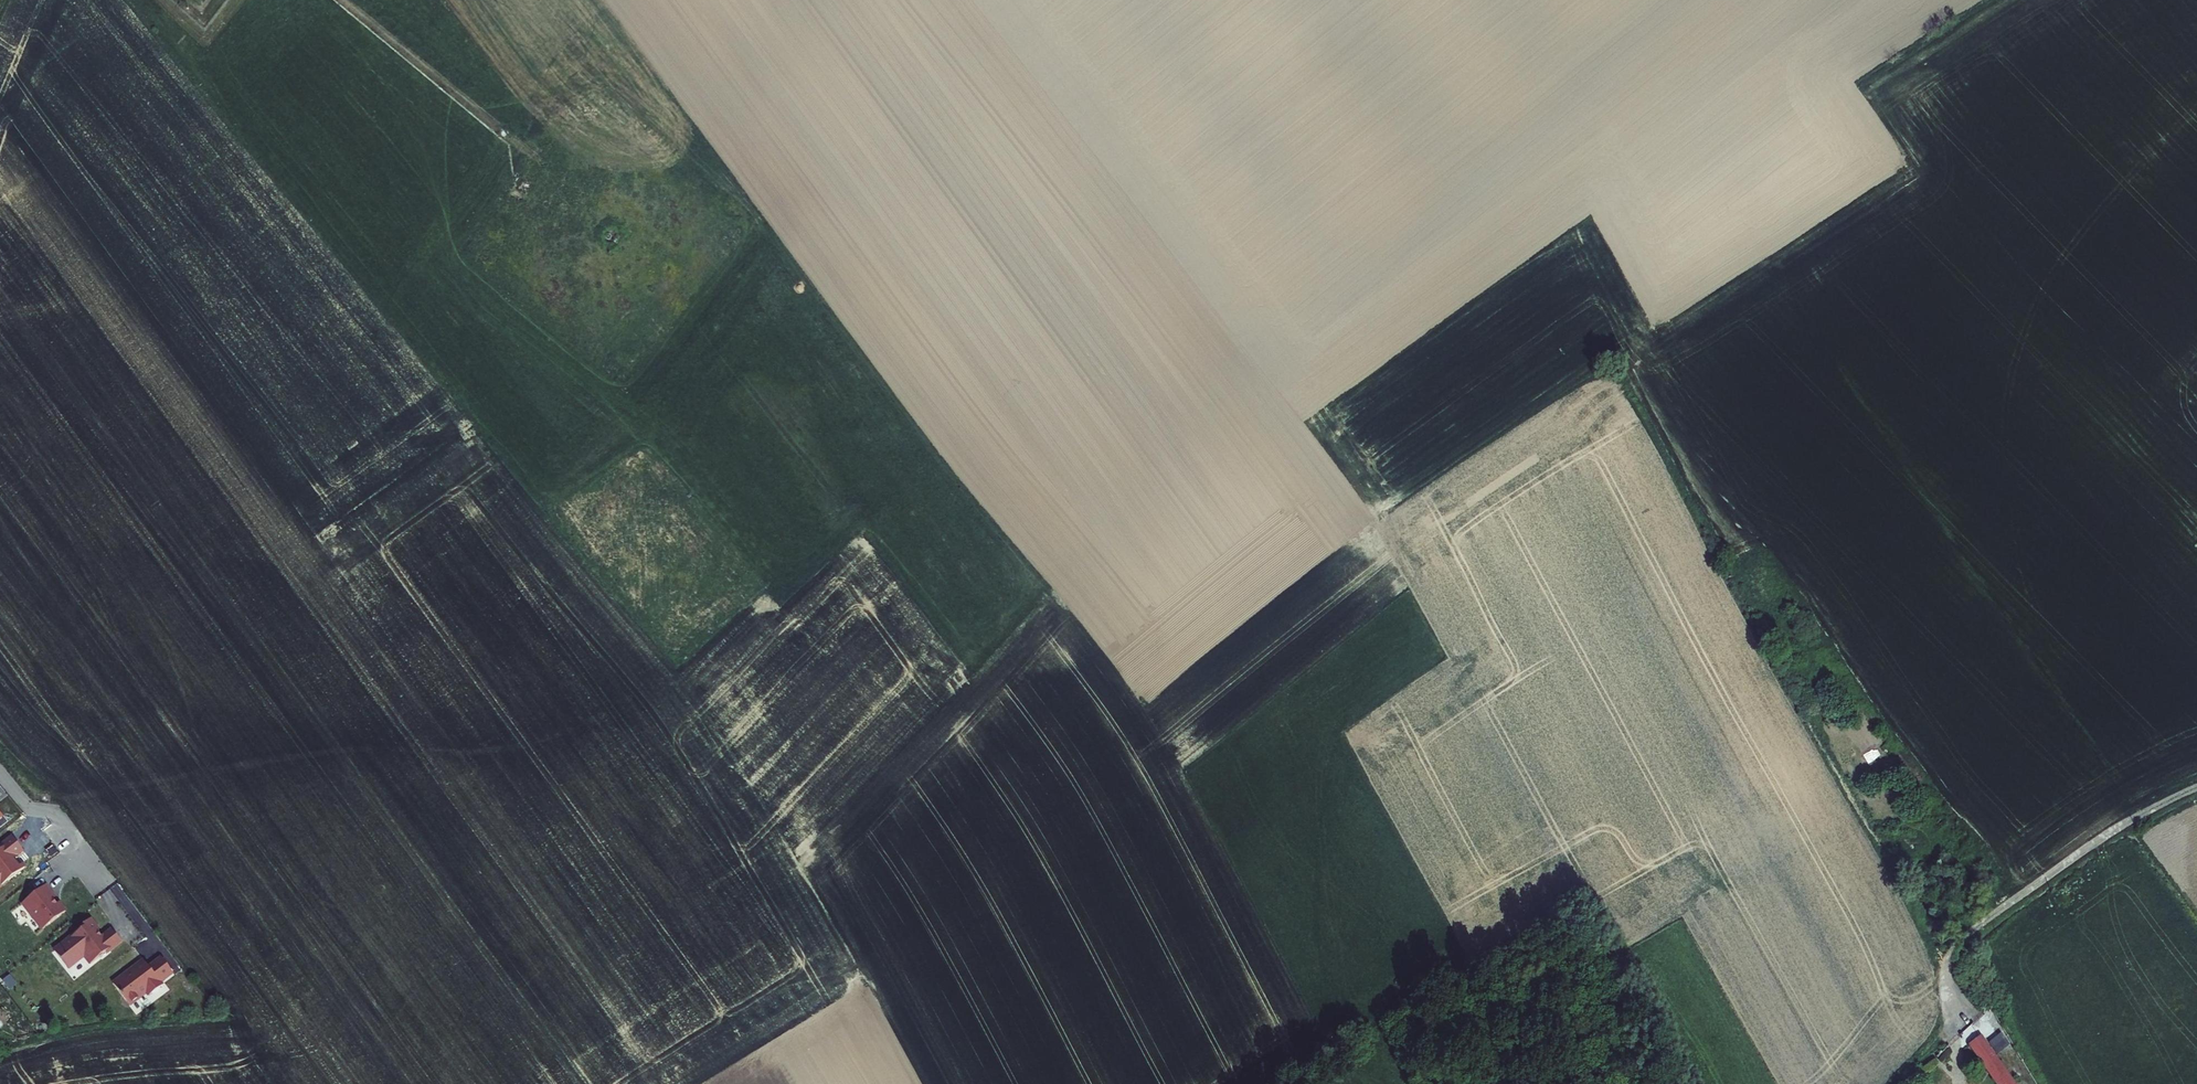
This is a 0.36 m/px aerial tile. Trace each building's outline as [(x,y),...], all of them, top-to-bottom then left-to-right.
[(48,884),(22,904),(43,931),(69,911),(48,884)] [(54,950),(70,971),(87,958),(93,965),(124,941),(112,926),(105,931),(95,918),(54,950)] [(1988,1031),(1976,1039),(2009,1083),(2028,1083),(1988,1031)]
